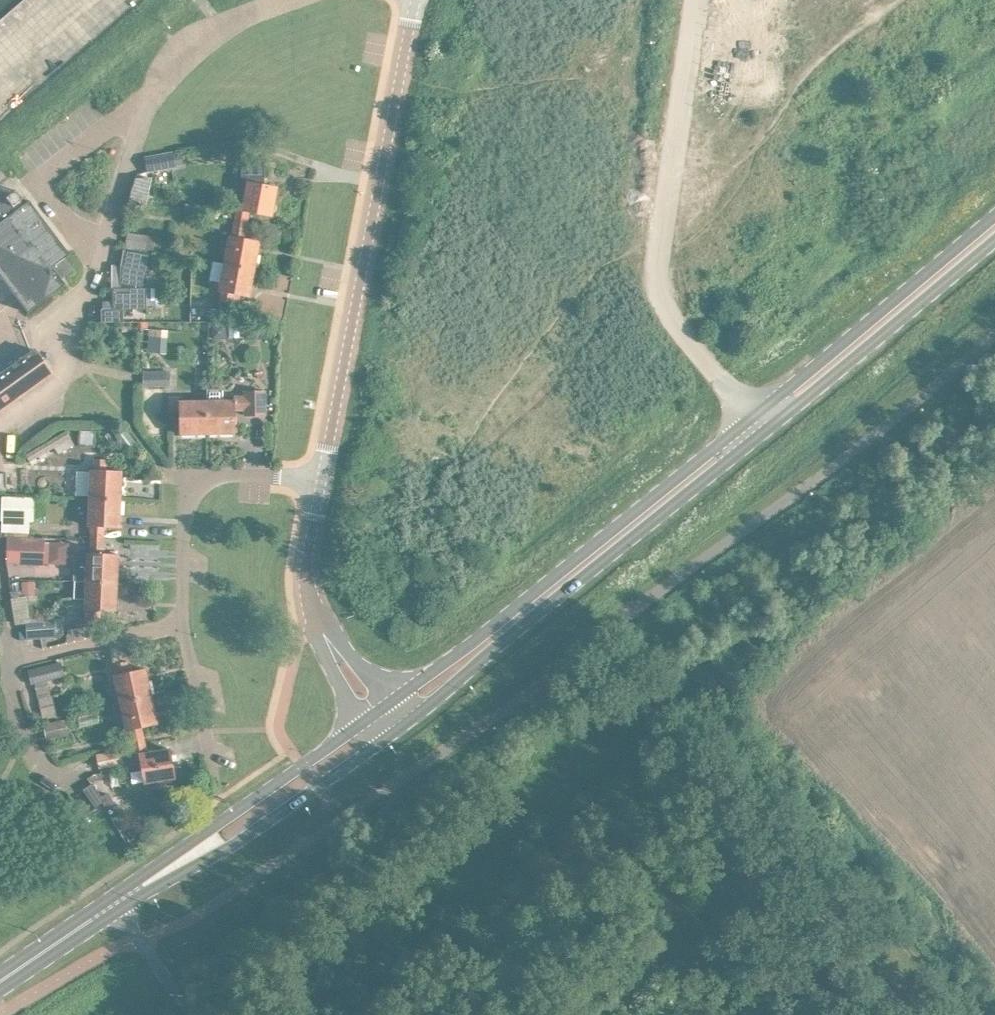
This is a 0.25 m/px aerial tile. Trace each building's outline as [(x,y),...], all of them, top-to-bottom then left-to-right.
[(170,142),(170,141),(142,146),(144,160),(172,156),(172,155),(170,142)] [(178,141),(170,142),(172,155),(180,153),(178,141)] [(234,198),(231,209),(243,212),(245,201),(268,205),(273,175),(258,172),(258,150),(246,150),(245,170),(244,170),(239,199),(234,198)] [(61,246),(66,243),(26,189),(22,192),(12,179),(3,186),(5,188),(0,191),(0,190),(0,268),(24,301),(62,273),(58,267),(70,258),(61,246)] [(194,195),(193,195),(183,193),(181,202),(192,204),(194,195)] [(226,224),(221,252),(250,258),(256,230),(241,227),(243,212),(231,209),(229,225),(226,224)] [(122,234),(150,238),(152,226),(124,222),(122,234)] [(250,258),(221,252),(216,280),(219,281),(217,291),(228,294),(230,283),(245,286),(250,258)] [(110,298),(143,297),(143,277),(109,277),(110,298)] [(208,299),(206,308),(212,309),(217,310),(217,309),(218,300),(208,299)] [(208,314),(208,328),(222,328),(223,314),(208,314)] [(49,362),(31,338),(0,360),(0,397),(49,362)] [(141,361),(141,373),(158,373),(158,361),(141,361)] [(230,390),(203,390),(204,422),(232,422),(231,399),(241,399),(241,404),(261,404),(261,380),(241,380),(241,385),(230,385),(230,390)] [(204,422),(203,390),(176,391),(176,386),(165,386),(165,400),(175,400),(176,422),(204,422)] [(122,418),(112,426),(122,438),(132,430),(122,418)] [(63,419),(22,443),(26,451),(51,436),(55,443),(71,433),(63,419)] [(77,420),(76,433),(91,434),(91,420),(77,420)] [(87,458),(86,487),(116,488),(118,459),(102,459),(103,448),(91,447),(90,458),(87,458)] [(26,510),(30,510),(31,486),(0,485),(0,509),(26,510)] [(88,515),(87,528),(99,529),(100,515),(115,516),(116,488),(86,487),(85,515),(88,515)] [(84,541),(83,570),(113,571),(114,543),(99,542),(99,529),(87,528),(87,541),(84,541)] [(5,543),(5,544),(23,545),(24,532),(5,531),(5,532),(5,543)] [(31,570),(18,571),(19,584),(32,584),(31,570)] [(113,571),(83,570),(82,598),(85,598),(84,609),(96,610),(97,599),(112,599),(113,571)] [(24,611),(25,627),(53,625),(52,609),(24,611)] [(67,619),(63,626),(64,632),(84,627),(85,627),(83,620),(76,617),(67,619)] [(25,658),(29,672),(61,663),(58,649),(25,658)] [(110,663),(117,691),(147,685),(141,657),(125,660),(123,649),(111,652),(113,663),(110,663)] [(126,719),(129,734),(141,731),(137,716),(153,713),(147,685),(117,691),(123,719),(126,719)] [(41,714),(44,727),(64,723),(61,709),(41,714)] [(141,731),(129,734),(131,745),(135,744),(140,772),(172,766),(167,738),(143,742),(141,731)] [(90,772),(80,779),(90,796),(97,792),(102,799),(103,801),(113,795),(104,781),(98,785),(90,772)]
